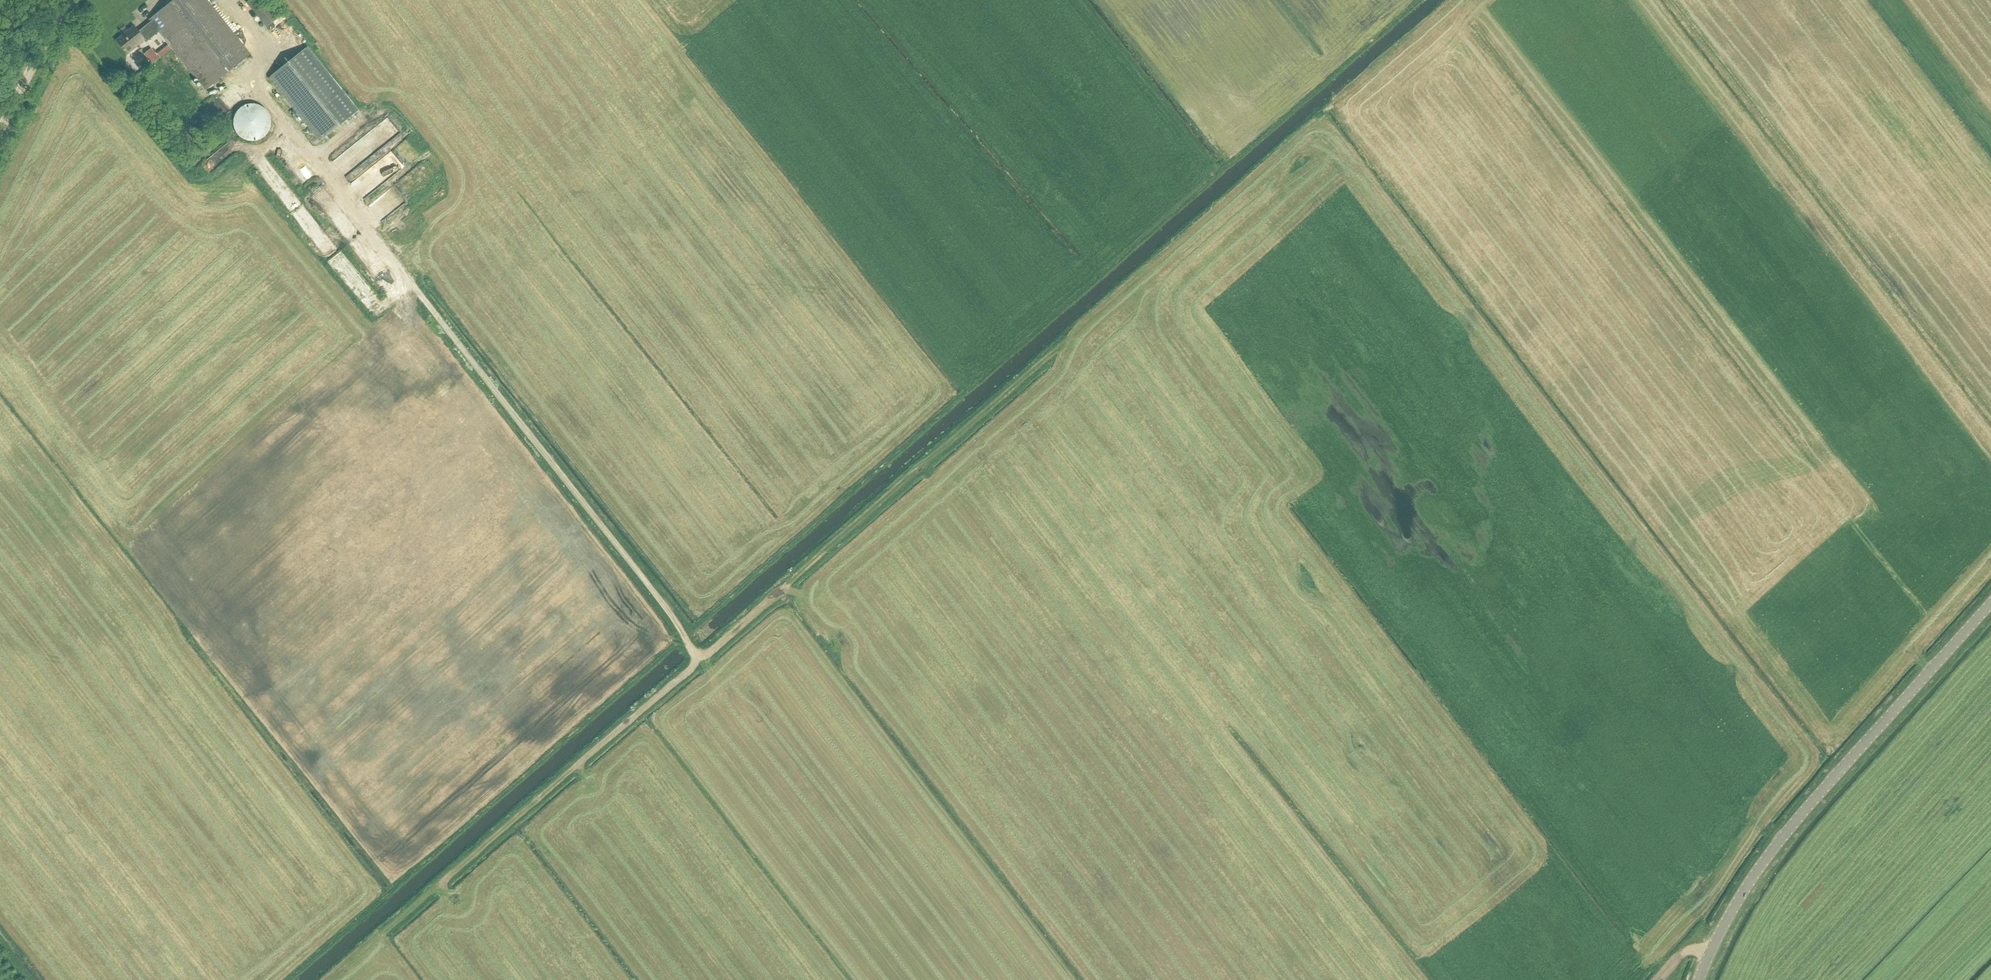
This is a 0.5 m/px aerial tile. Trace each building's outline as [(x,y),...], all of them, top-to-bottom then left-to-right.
[(250,54),(207,0),(173,0),(149,20),(150,22),(138,32),(134,26),(116,41),(127,54),(145,40),(146,42),(159,32),(205,90),(250,54)] [(270,0),(251,0),(246,4),(267,28),(282,15),(270,0)] [(269,78),(319,141),(357,111),(307,48),(269,78)] [(123,79),(130,80),(132,80),(133,72),(124,70),(123,79)] [(262,107),(254,104),(246,105),(239,110),(234,117),(233,125),(236,133),(242,139),(250,142),(258,141),(265,136),(270,129),(271,121),(268,113),(262,107)] [(204,163),(214,168),(218,160),(208,155),(204,163)] [(698,639),(703,634),(698,628),(693,633),(698,639)]
